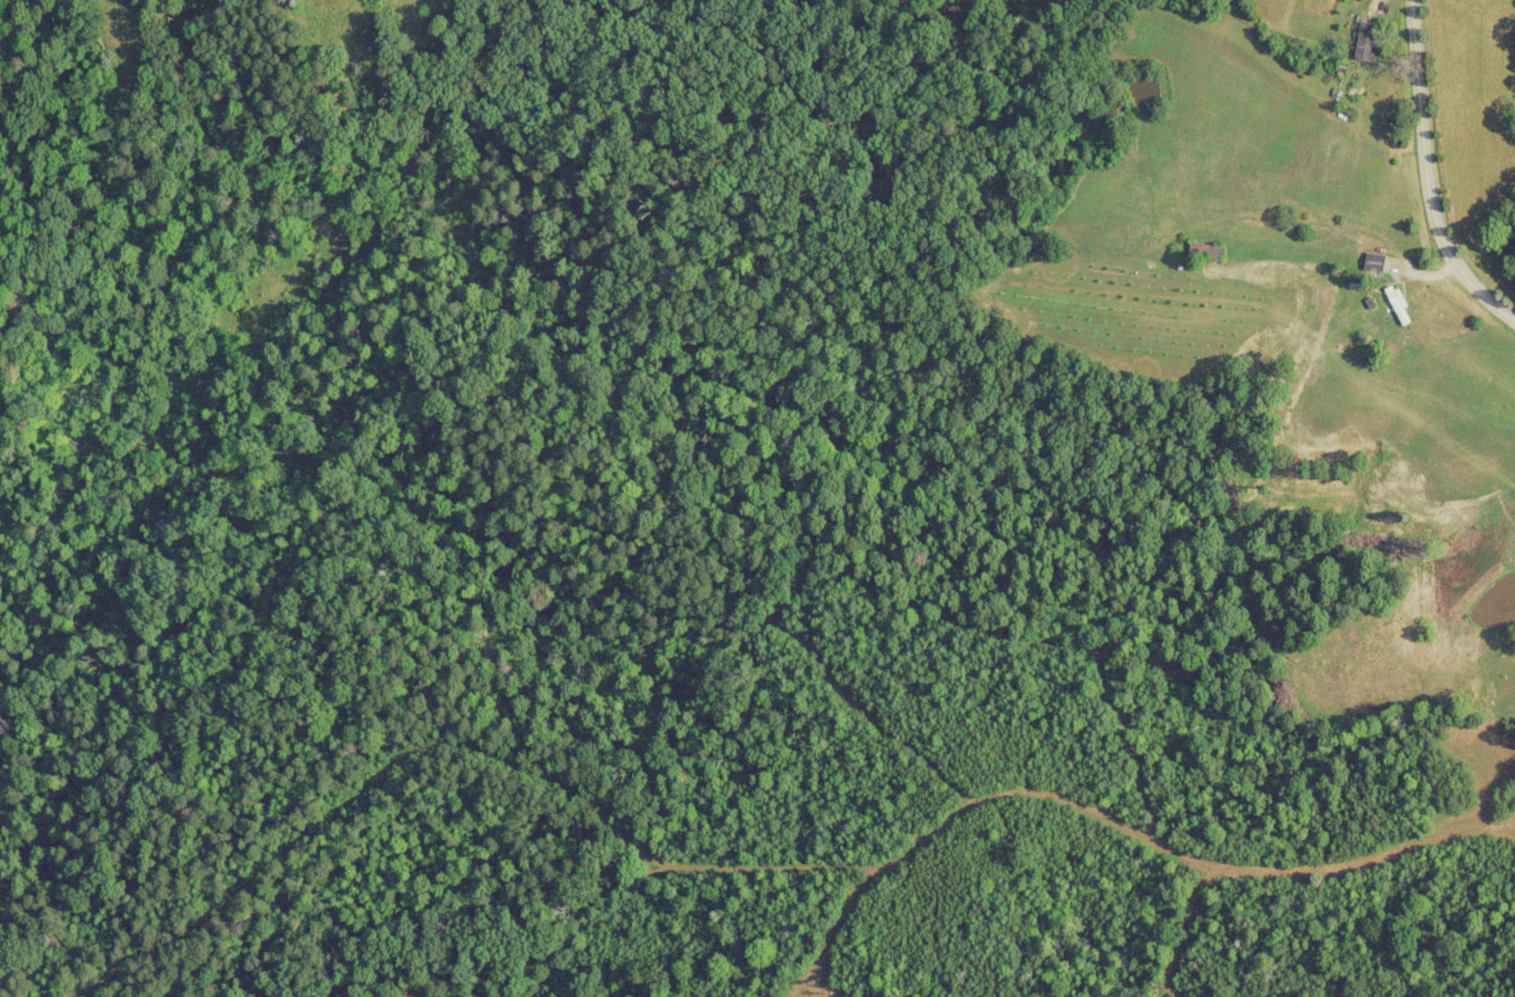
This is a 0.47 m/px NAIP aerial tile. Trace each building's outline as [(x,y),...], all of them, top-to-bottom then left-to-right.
[(1353,59),(1373,63),(1380,23),(1360,20),(1353,59)] [(1213,246),(1191,244),(1190,259),(1212,260),(1213,246)] [(1385,255),(1366,253),(1363,270),(1383,273),(1385,255)] [(1386,288),(1401,326),(1410,322),(1396,285),(1386,288)]
